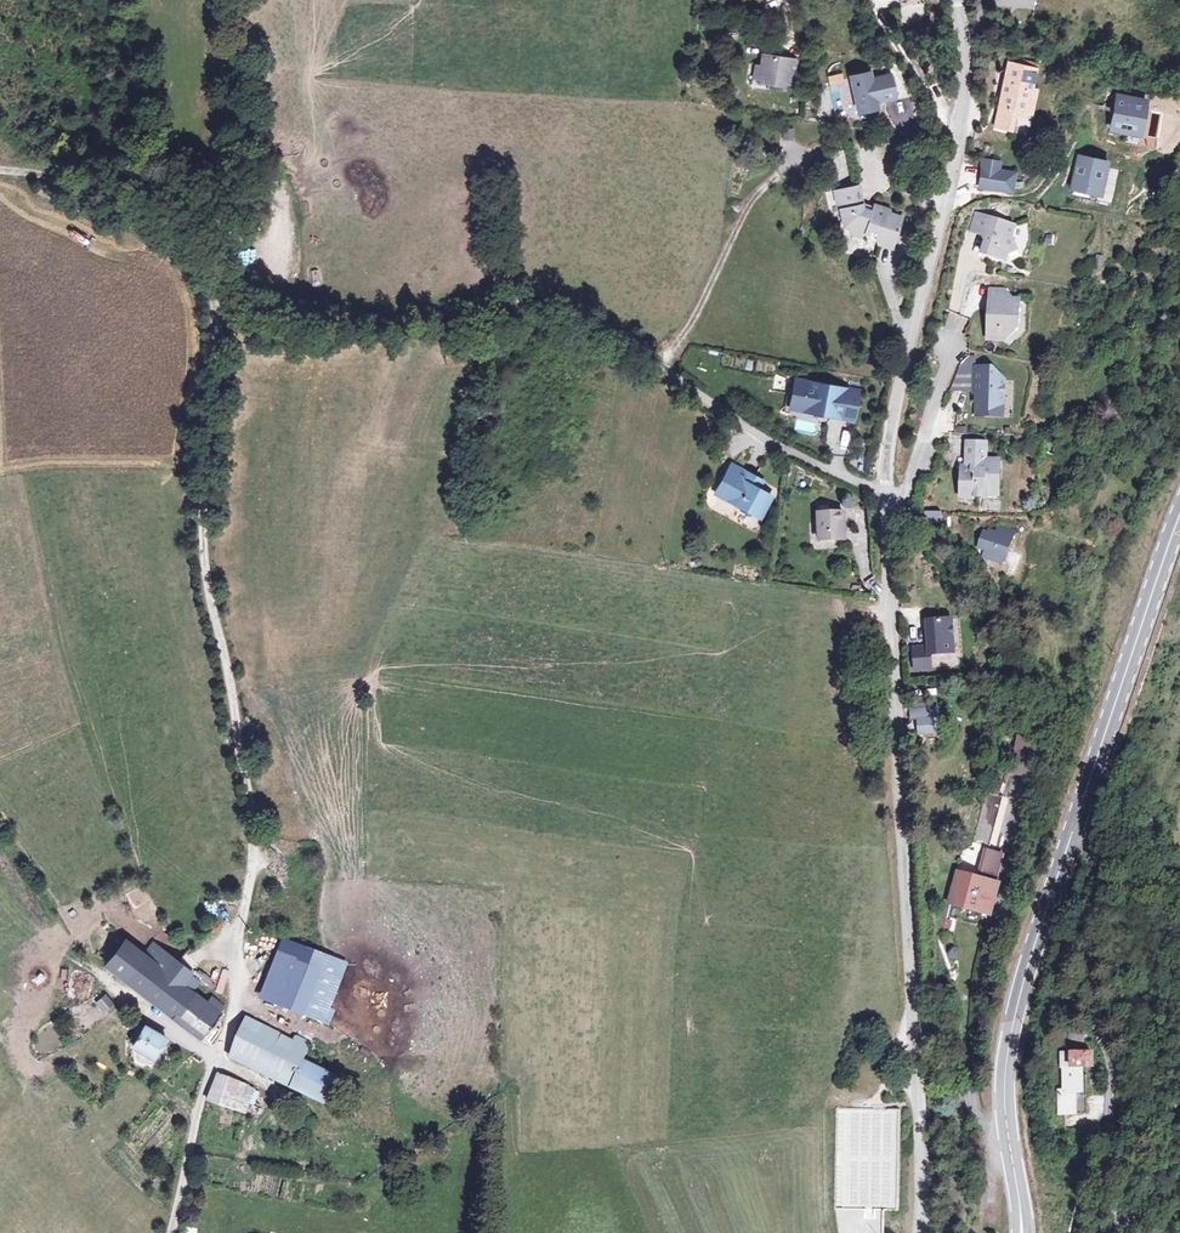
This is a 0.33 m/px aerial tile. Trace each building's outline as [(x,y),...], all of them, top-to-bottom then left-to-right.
[(987,1),(1031,8),(1032,0),(987,0),(987,1)] [(1014,55),(996,123),(1008,127),(1014,108),(1028,111),(1039,68),(1024,64),(1025,58),(1014,55)] [(759,58),(758,70),(756,81),(790,86),(793,62),(759,58)] [(875,81),(876,86),(871,87),(869,77),(849,81),(857,115),(876,111),(874,101),(879,100),(880,104),(895,100),(890,78),(875,81)] [(1146,104),(1119,102),(1117,134),(1129,135),(1128,138),(1146,139),(1148,115),(1145,115),(1146,104)] [(782,129),(783,141),(794,140),(793,128),(782,129)] [(825,147),(827,164),(855,162),(853,145),(825,147)] [(1108,161),(1080,156),(1073,191),(1100,195),(1104,173),(1106,173),(1108,161)] [(981,170),(997,173),(998,164),(982,161),(981,170)] [(981,170),(978,188),(1010,193),(1013,175),(997,173),(981,170)] [(894,250),(900,230),(895,228),(897,217),(889,215),(889,212),(874,207),(872,215),(863,212),(863,204),(862,188),(837,191),(838,208),(843,207),(845,231),(849,232),(850,234),(863,239),(863,235),(880,240),(879,245),(894,250)] [(874,207),(863,204),(863,212),(872,215),(874,207)] [(976,229),(984,232),(990,216),(982,213),(976,229)] [(990,216),(984,232),(993,236),(988,251),(1012,261),(1014,254),(1022,251),(1015,235),(1019,227),(990,216)] [(895,228),(900,230),(903,219),(897,217),(895,228)] [(1094,268),(1104,269),(1106,257),(1096,256),(1094,268)] [(280,271),(299,264),(297,257),(278,264),(280,271)] [(310,271),(312,287),(320,286),(318,270),(310,271)] [(1019,326),(1021,309),(1009,308),(1011,299),(1006,293),(993,291),(989,337),(1008,340),(1013,335),(1015,325),(1019,326)] [(1009,308),(1021,309),(1022,301),(1011,299),(1009,308)] [(976,395),(979,371),(968,370),(956,390),(976,395)] [(979,371),(976,395),(980,399),(979,408),(987,408),(990,412),(1000,408),(1007,409),(1010,386),(997,373),(979,371)] [(852,391),(800,380),(795,406),(823,412),(823,414),(846,419),(852,391)] [(823,412),(795,406),(794,409),(823,414),(823,412)] [(845,453),(845,422),(828,422),(828,454),(845,453)] [(970,473),(962,472),(958,472),(956,496),(982,499),(983,485),(997,487),(999,463),(982,462),(984,445),(964,444),(963,462),(971,462),(970,473)] [(963,462),(962,472),(970,473),(971,462),(963,462)] [(769,498),(756,489),(748,485),(752,477),(739,470),(729,465),(714,493),(723,499),(758,518),(769,498)] [(748,485),(756,489),(760,482),(752,477),(748,485)] [(983,485),(982,499),(995,500),(997,487),(983,485)] [(942,511),(925,511),(925,521),(942,522),(942,511)] [(818,517),(818,544),(845,544),(845,517),(818,517)] [(988,558),(1005,562),(1013,536),(998,532),(996,539),(981,534),(977,548),(989,553),(988,558)] [(925,649),(910,650),(911,670),(927,669),(926,655),(945,654),(945,643),(949,643),(947,620),(923,621),(925,649)] [(1017,708),(1013,710),(1009,737),(1006,756),(1002,773),(1000,780),(1022,784),(1024,770),(1026,734),(1023,716),(1017,708)] [(931,722),(930,710),(923,711),(924,723),(928,722),(931,722)] [(903,713),(904,725),(911,724),(911,727),(928,726),(928,722),(924,723),(923,711),(903,713)] [(911,727),(912,739),(929,738),(928,726),(911,727)] [(971,847),(988,852),(1000,812),(984,809),(971,847)] [(986,852),(982,868),(998,872),(1002,856),(986,852)] [(957,873),(950,907),(961,910),(962,907),(989,913),(996,886),(994,886),(998,872),(982,868),(979,879),(957,873)] [(143,950),(124,936),(106,962),(164,1012),(202,1041),(202,1040),(209,1044),(218,1029),(212,1025),(219,1014),(216,1012),(222,1004),(208,995),(203,1001),(180,983),(188,972),(174,962),(148,943),(143,950)] [(323,955),(285,941),(267,998),(307,1012),(323,955)] [(343,961),(323,955),(307,1012),(326,1018),(343,961)] [(106,988),(98,996),(103,1005),(113,996),(106,988)] [(245,1014),(229,1043),(228,1047),(226,1052),(306,1087),(315,1058),(307,1054),(304,1061),(300,1058),(309,1037),(292,1030),(290,1036),(245,1014)] [(1050,1024),(1054,1044),(1068,1041),(1064,1021),(1050,1024)] [(136,1046),(155,1060),(169,1040),(150,1027),(148,1029),(144,1025),(138,1032),(133,1039),(137,1043),(136,1046)] [(1060,1093),(1060,1114),(1089,1114),(1089,1093),(1084,1093),(1084,1068),(1095,1068),(1095,1054),(1062,1054),(1062,1069),(1065,1069),(1065,1093),(1060,1093)] [(335,1066),(315,1058),(306,1087),(323,1094),(335,1066)] [(218,1073),(209,1098),(252,1113),(254,1109),(264,1111),(267,1105),(257,1102),(262,1087),(218,1073)]
